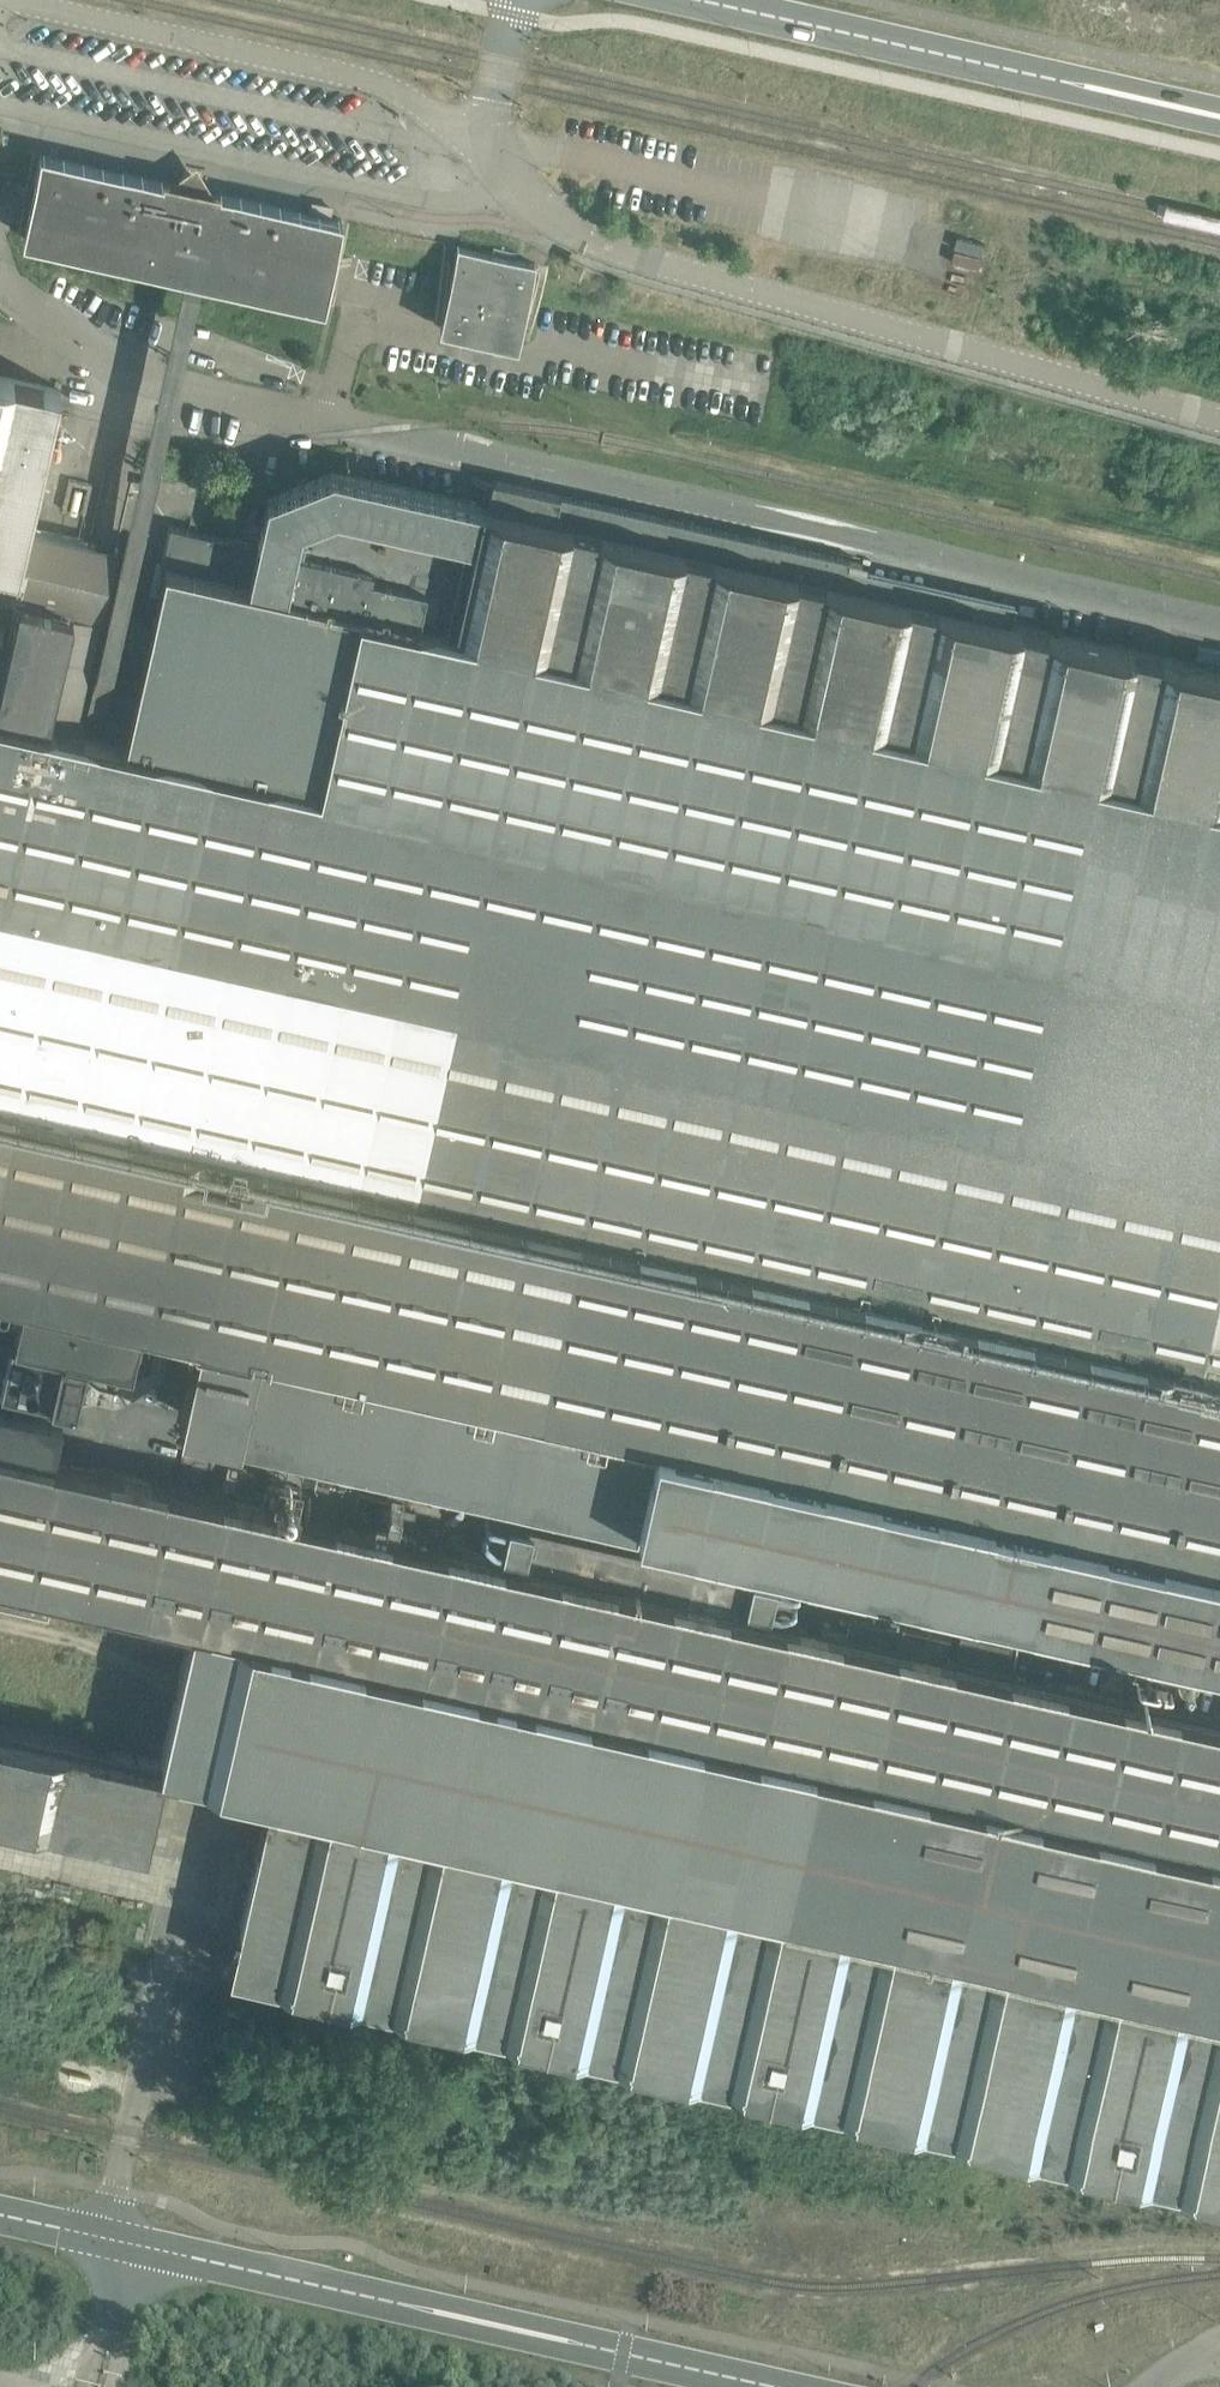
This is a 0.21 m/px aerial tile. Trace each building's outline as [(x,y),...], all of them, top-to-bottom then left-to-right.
[(23,231),(23,234),(322,301),(323,297),(333,251),(334,250),(340,219),(225,193),(222,193),(202,188),(181,184),(120,170),(41,152),(35,179),(35,180),(34,183),(34,184),(23,231)] [(956,236),(953,261),(981,265),(985,240),(956,236)] [(450,279),(439,326),(515,343),(516,343),(525,304),(534,263),(518,260),(493,254),(457,246),(450,278),(450,279)] [(160,357),(180,362),(202,275),(181,270),(160,357)] [(18,1282),(25,1283),(24,1290),(13,1336),(131,1362),(143,1309),(148,1310),(155,1312),(166,1315),(173,1316),(178,1317),(193,1320),(197,1321),(198,1322),(197,1327),(178,1411),(316,1442),(633,1513),(635,1507),(686,1518),(690,1519),(691,1519),(697,1521),(698,1521),(722,1526),(723,1526),(723,1527),(729,1528),(730,1528),(1079,1606),(1219,1638),(1219,668),(1205,665),(1190,662),(1177,659),(1178,658),(1175,657),(1173,657),(1173,658),(1165,656),(1163,656),(1147,652),(1121,646),(1122,645),(1119,645),(1117,644),(1116,645),(1091,640),(1065,634),(1065,633),(1063,632),(1061,631),(1060,633),(1039,628),(1037,627),(1010,621),(1009,621),(1009,620),(1004,619),(1004,620),(992,617),(979,614),(966,612),(953,609),(953,607),(951,607),(948,606),(948,608),(922,602),(915,600),(902,597),(897,596),(897,595),(892,594),(892,595),(868,590),(865,589),(841,584),(842,581),(843,576),(845,569),(845,565),(847,560),(847,558),(839,557),(792,546),(745,536),(718,530),(661,517),(605,505),(558,494),(536,489),(492,479),(491,482),(486,504),(459,498),(458,498),(331,470),(267,496),(261,519),(260,523),(257,539),(256,544),(249,543),(225,537),(171,525),(169,525),(161,563),(162,564),(161,569),(151,616),(149,623),(107,584),(116,547),(115,546),(88,541),(63,535),(31,528),(28,527),(45,452),(54,411),(57,399),(58,399),(58,397),(57,397),(60,383),(59,382),(57,382),(58,381),(56,380),(55,380),(55,381),(53,386),(35,383),(19,379),(2,375),(3,369),(3,368),(0,368),(0,568),(1,569),(18,573),(12,599),(19,600),(10,640),(0,638),(4,624),(0,623),(0,1278),(18,1282)] [(14,1608),(44,1615),(46,1615),(50,1601),(53,1587),(88,1594),(124,1602),(158,1610),(193,1617),(177,1690),(167,1733),(162,1752),(161,1760),(137,1755),(111,1749),(86,1744),(42,1734),(0,1724),(0,1809),(49,1820),(118,1835),(128,1838),(145,1841),(146,1834),(147,1833),(162,1764),(175,1766),(247,1782),(271,1788),(267,1805),(258,1842),(257,1846),(254,1861),(251,1861),(251,1862),(252,1862),(246,1888),(245,1888),(245,1889),(246,1889),(241,1914),(240,1915),(239,1914),(239,1916),(242,1917),(230,1967),(236,1968),(288,1979),(293,1980),(344,1992),(349,1993),(400,2004),(404,2005),(456,2017),(461,2018),(512,2029),(517,2030),(568,2042),(573,2043),(625,2055),(629,2055),(681,2067),(685,2068),(716,2075),(737,2080),(742,2081),(743,2081),(741,2091),(763,2096),(765,2086),(793,2092),(798,2093),(849,2105),(854,2106),(895,2115),(906,2117),(910,2119),(962,2130),(968,2131),(1018,2143),(1023,2144),(1074,2155),(1079,2156),(1130,2168),(1135,2169),(1187,2180),(1192,2182),(1219,2188),(1219,1718),(1180,1709),(1174,1707),(1171,1707),(1129,1697),(1123,1696),(1118,1695),(1087,1688),(1067,1683),(1062,1682),(1017,1672),(1004,1669),(1009,1646),(962,1635),(957,1659),(945,1656),(950,1637),(900,1626),(899,1625),(898,1630),(850,1619),(846,1634),(799,1623),(791,1621),(784,1620),(785,1614),(792,1583),(790,1582),(720,1566),(714,1565),(691,1560),(682,1558),(643,1549),(637,1548),(609,1542),(600,1540),(569,1533),(559,1531),(492,1515),(484,1553),(444,1544),(423,1539),(408,1536),(414,1510),(388,1504),(383,1527),(382,1530),(336,1520),(310,1514),(206,1491),(149,1478),(96,1466),(60,1458),(53,1457),(61,1419),(13,1408),(0,1405),(0,1605),(14,1608)] [(182,1640),(185,1628),(136,1617),(133,1629),(182,1640)] [(1156,1631),(1154,1638),(1183,1644),(1184,1640),(1186,1633),(1157,1626),(1156,1631)] [(1207,1650),(1219,1653),(1219,1641),(1209,1638),(1208,1645),(1207,1650)]
